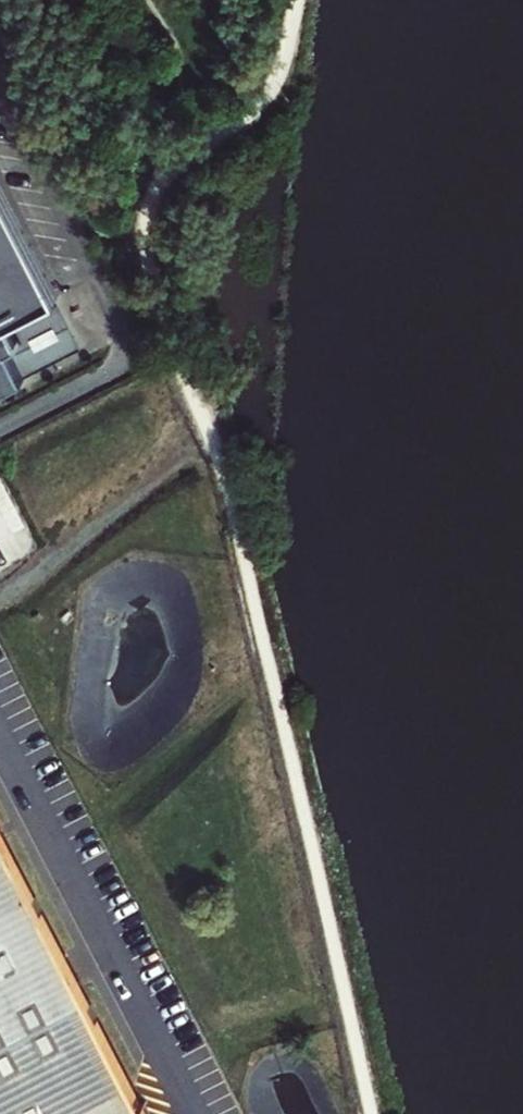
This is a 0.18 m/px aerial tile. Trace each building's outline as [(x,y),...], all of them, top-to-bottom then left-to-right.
[(14,390),(4,371),(31,357),(15,326),(44,311),(26,275),(42,267),(0,185),(0,398),(14,390)] [(0,857),(0,1113),(129,1113),(0,857)]
